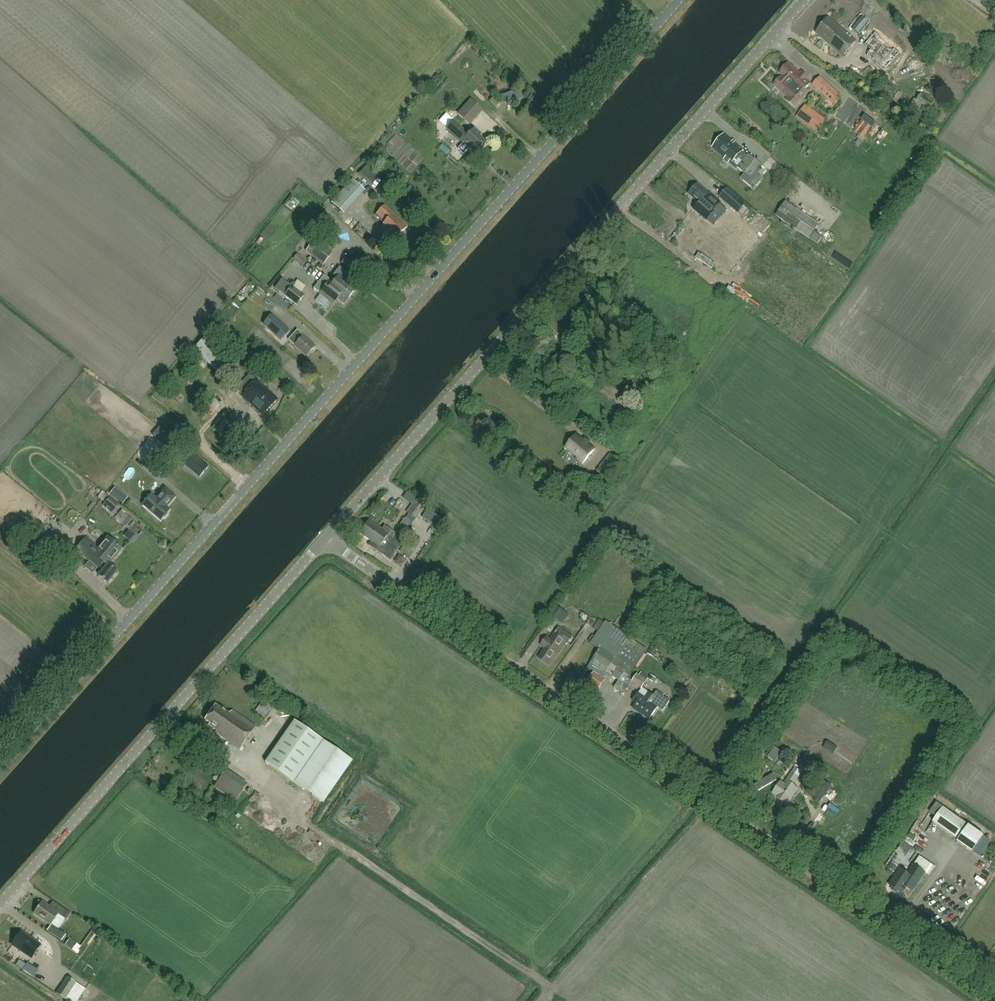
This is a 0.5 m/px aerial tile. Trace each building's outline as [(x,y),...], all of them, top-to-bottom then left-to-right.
[(857,30),(867,20),(861,14),(851,25),(857,30)] [(843,57),(856,41),(829,17),(816,33),(843,57)] [(900,53),(875,32),(864,44),(871,50),(866,55),(868,57),(870,55),(873,59),(872,60),(873,61),(874,59),(878,63),(877,64),(884,71),(900,53)] [(802,92),(810,83),(788,63),(779,72),(784,76),(782,78),(780,76),(774,84),(788,97),(786,99),(795,108),(806,96),(802,92)] [(833,88),(818,76),(813,81),(828,93),(833,88)] [(929,110),(935,102),(921,93),(916,101),(929,110)] [(496,108),(500,103),(494,98),(489,102),(496,108)] [(475,121),(484,111),(475,103),(465,113),(475,121)] [(816,130),(819,126),(825,119),(815,112),(806,105),(798,116),(816,130)] [(477,151),(485,143),(477,136),(480,134),(474,129),(469,134),(453,120),(446,128),(469,150),(472,146),(477,151)] [(751,179),(762,166),(749,155),(747,157),(741,152),(743,151),(725,134),(713,147),(732,163),(733,161),(739,166),(738,168),(751,179)] [(502,146),(496,137),(488,142),(494,151),(502,146)] [(689,194),(701,205),(705,200),(712,206),(718,200),(710,193),(709,195),(698,184),(689,194)] [(720,197),(738,213),(745,205),(727,189),(720,197)] [(793,214),(802,196),(789,189),(776,214),(809,232),(813,225),(793,214)] [(346,206),(336,197),(331,203),(341,212),(346,206)] [(385,223),(381,227),(396,240),(408,227),(384,206),(381,209),(376,205),(367,215),(377,224),(381,219),(385,223)] [(360,226),(356,231),(365,237),(368,233),(360,226)] [(814,229),(810,235),(818,240),(822,234),(814,229)] [(316,240),(306,251),(323,266),(333,253),(316,240)] [(341,264),(346,267),(354,274),(360,267),(346,256),(341,264)] [(378,266),(381,271),(388,267),(385,262),(378,266)] [(340,267),(330,280),(351,296),(358,288),(349,281),(350,280),(346,277),(349,274),(340,267)] [(333,305),(338,299),(345,305),(351,296),(330,280),(326,276),(319,285),(324,289),(320,295),(333,305)] [(292,287),(285,296),(298,306),(305,296),(292,287)] [(289,331),(283,326),(272,315),(263,325),(275,336),(281,341),(289,331)] [(306,357),(315,347),(297,331),(288,340),(306,357)] [(194,349),(223,375),(235,361),(208,335),(194,349)] [(625,417),(635,404),(587,369),(577,381),(625,417)] [(239,387),(245,392),(242,397),(263,416),(278,400),(257,380),(256,381),(250,375),(239,387)] [(583,464),(595,449),(577,435),(567,448),(579,457),(577,459),(583,464)] [(201,477),(209,467),(187,449),(179,459),(201,477)] [(623,474),(628,468),(611,454),(597,472),(609,481),(618,470),(623,474)] [(176,497),(165,488),(156,499),(151,495),(142,505),(161,521),(163,518),(165,518),(168,514),(168,513),(170,510),(167,507),(176,497)] [(114,496),(122,504),(126,500),(117,492),(114,496)] [(118,505),(109,498),(104,503),(114,511),(118,505)] [(416,521),(425,508),(415,500),(406,514),(416,521)] [(364,528),(398,551),(405,540),(385,526),(382,530),(369,521),(364,528)] [(391,561),(398,551),(364,528),(360,534),(371,542),(369,546),(391,561)] [(51,558),(58,551),(42,537),(36,545),(51,558)] [(118,572),(109,565),(109,564),(107,566),(98,558),(102,552),(99,549),(99,548),(87,537),(76,550),(98,569),(100,567),(104,570),(99,576),(108,584),(118,572)] [(107,566),(109,564),(109,565),(122,550),(108,538),(99,548),(99,549),(102,552),(98,558),(107,566)] [(629,686),(625,683),(647,650),(605,622),(591,645),(599,650),(591,662),(619,681),(614,688),(624,694),(629,686)] [(545,648),(539,658),(550,665),(566,643),(568,644),(573,637),(560,628),(555,635),(556,636),(552,641),(547,638),(541,646),(545,648)] [(605,682),(593,674),(588,681),(600,689),(605,682)] [(647,681),(637,674),(632,682),(642,689),(647,681)] [(670,702),(656,692),(654,696),(649,693),(645,698),(638,693),(632,701),(637,704),(633,708),(650,720),(658,708),(663,711),(670,702)] [(606,709),(612,715),(620,707),(613,701),(606,709)] [(240,750),(256,727),(233,711),(229,714),(216,705),(205,720),(210,724),(209,726),(217,731),(216,733),(240,750)] [(295,721),(265,763),(322,802),(351,760),(295,721)] [(838,747),(828,740),(823,749),(833,756),(838,747)] [(775,761),(782,752),(775,747),(767,756),(775,761)] [(235,802),(248,784),(227,769),(214,788),(235,802)] [(788,806),(799,789),(793,785),(799,777),(792,772),(785,783),(782,781),(773,794),(779,797),(778,799),(788,806)] [(969,826),(937,803),(930,812),(936,817),(933,822),(959,840),(958,842),(973,852),(984,836),(969,826)] [(915,864),(932,873),(936,865),(919,855),(915,864)] [(925,873),(914,865),(908,875),(900,869),(890,885),(894,888),(893,889),(893,891),(897,893),(899,893),(899,892),(902,894),(906,888),(912,892),(925,873)] [(51,925),(52,924),(59,929),(65,919),(59,914),(59,913),(43,902),(35,914),(51,925)] [(12,945),(31,959),(40,946),(21,932),(12,945)] [(71,937),(66,944),(73,949),(78,942),(71,937)] [(28,961),(23,967),(31,973),(36,967),(28,961)] [(91,992),(67,976),(56,993),(68,1000),(85,1000),(91,992)]
